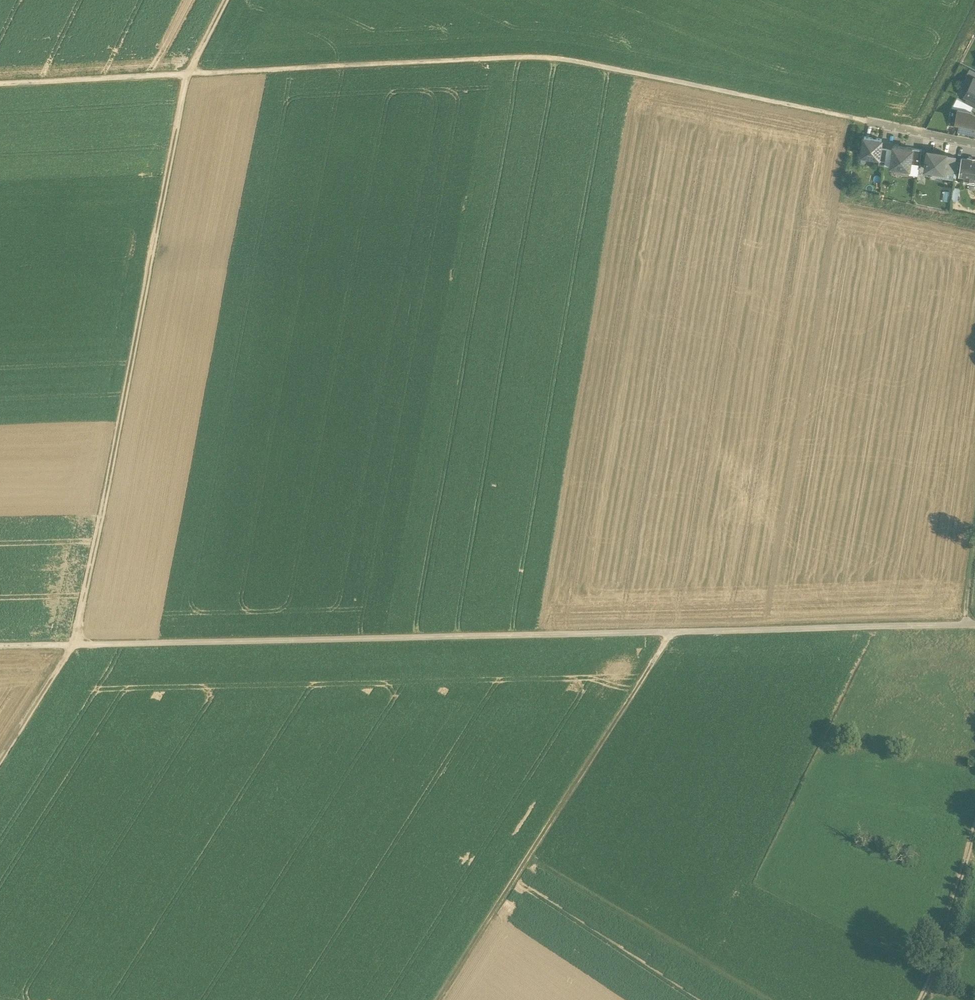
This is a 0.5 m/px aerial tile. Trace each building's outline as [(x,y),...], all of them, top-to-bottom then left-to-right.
[(968,96),(974,99),(974,85),(974,86),(970,83),(965,94),(968,96)] [(965,101),(973,105),(974,106),(974,99),(968,96),(965,101)] [(965,101),(957,97),(952,107),(958,108),(970,111),(973,105),(965,101)] [(970,111),(958,108),(956,119),(960,120),(958,128),(974,131),(974,113),(970,111)] [(882,138),(864,135),(861,153),(867,154),(866,156),(874,157),(874,155),(879,156),(881,147),(882,138)] [(910,168),(911,163),(913,147),(893,144),(890,165),(910,168)] [(886,148),(881,147),(879,156),(878,165),(884,166),(886,148)] [(922,148),(913,147),(911,163),(919,164),(922,148)] [(946,152),(928,150),(925,168),(944,171),(946,155),(946,152)] [(956,156),(946,155),(944,171),(943,177),(948,177),(948,172),(954,173),(956,156)] [(974,176),(974,160),(962,158),(959,174),(974,176)]
